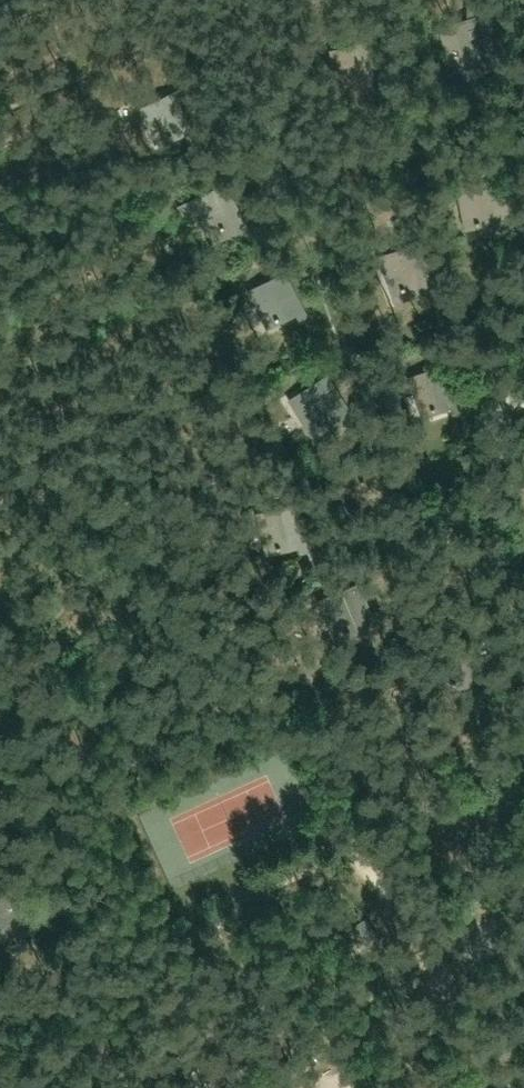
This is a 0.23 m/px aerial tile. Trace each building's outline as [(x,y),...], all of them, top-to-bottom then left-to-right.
[(486,26),(487,27),(456,37),(468,70),(499,60),(490,33),(496,31),(494,23),(486,26)] [(142,104),(157,136),(167,132),(167,133),(171,131),(170,130),(186,122),(175,97),(181,94),(177,86),(170,90),(171,91),(142,104)] [(461,185),(466,220),(477,218),(478,221),(482,220),(481,217),(498,214),(500,228),(512,226),(504,176),(491,178),(492,180),(461,185)] [(187,200),(193,213),(200,209),(210,228),(219,223),(221,226),(225,224),(223,221),(239,213),(227,188),(233,186),(229,178),(222,181),(223,182),(187,200)] [(421,244),(411,247),(411,248),(381,258),(391,292),(422,282),(426,295),(436,292),(421,244)] [(307,322),(288,275),(280,279),(281,280),(251,292),(265,325),(275,320),(276,323),(280,322),(279,318),(294,312),(300,325),(307,322)] [(456,412),(466,409),(450,362),(449,362),(440,365),(441,367),(412,377),(411,376),(411,377),(422,410),(432,407),(433,410),(437,408),(436,405),(452,400),(456,412)] [(320,424),(336,416),(342,428),(352,422),(329,378),(318,384),(319,386),(291,401),(307,431),(317,426),(318,429),(322,427),(320,424)] [(350,628),(366,622),(371,634),(372,633),(371,633),(381,629),(382,629),(375,612),(365,616),(356,596),(363,593),(359,585),(352,588),(352,589),(324,601),(323,601),(336,634),(347,630),(348,633),(352,631),(350,628)] [(221,809),(229,831),(215,836),(224,861),(260,848),(258,840),(294,827),(279,788),(221,809)] [(18,890),(0,898),(0,929),(2,934),(33,919),(36,925),(46,920),(41,910),(30,916),(18,890)]
